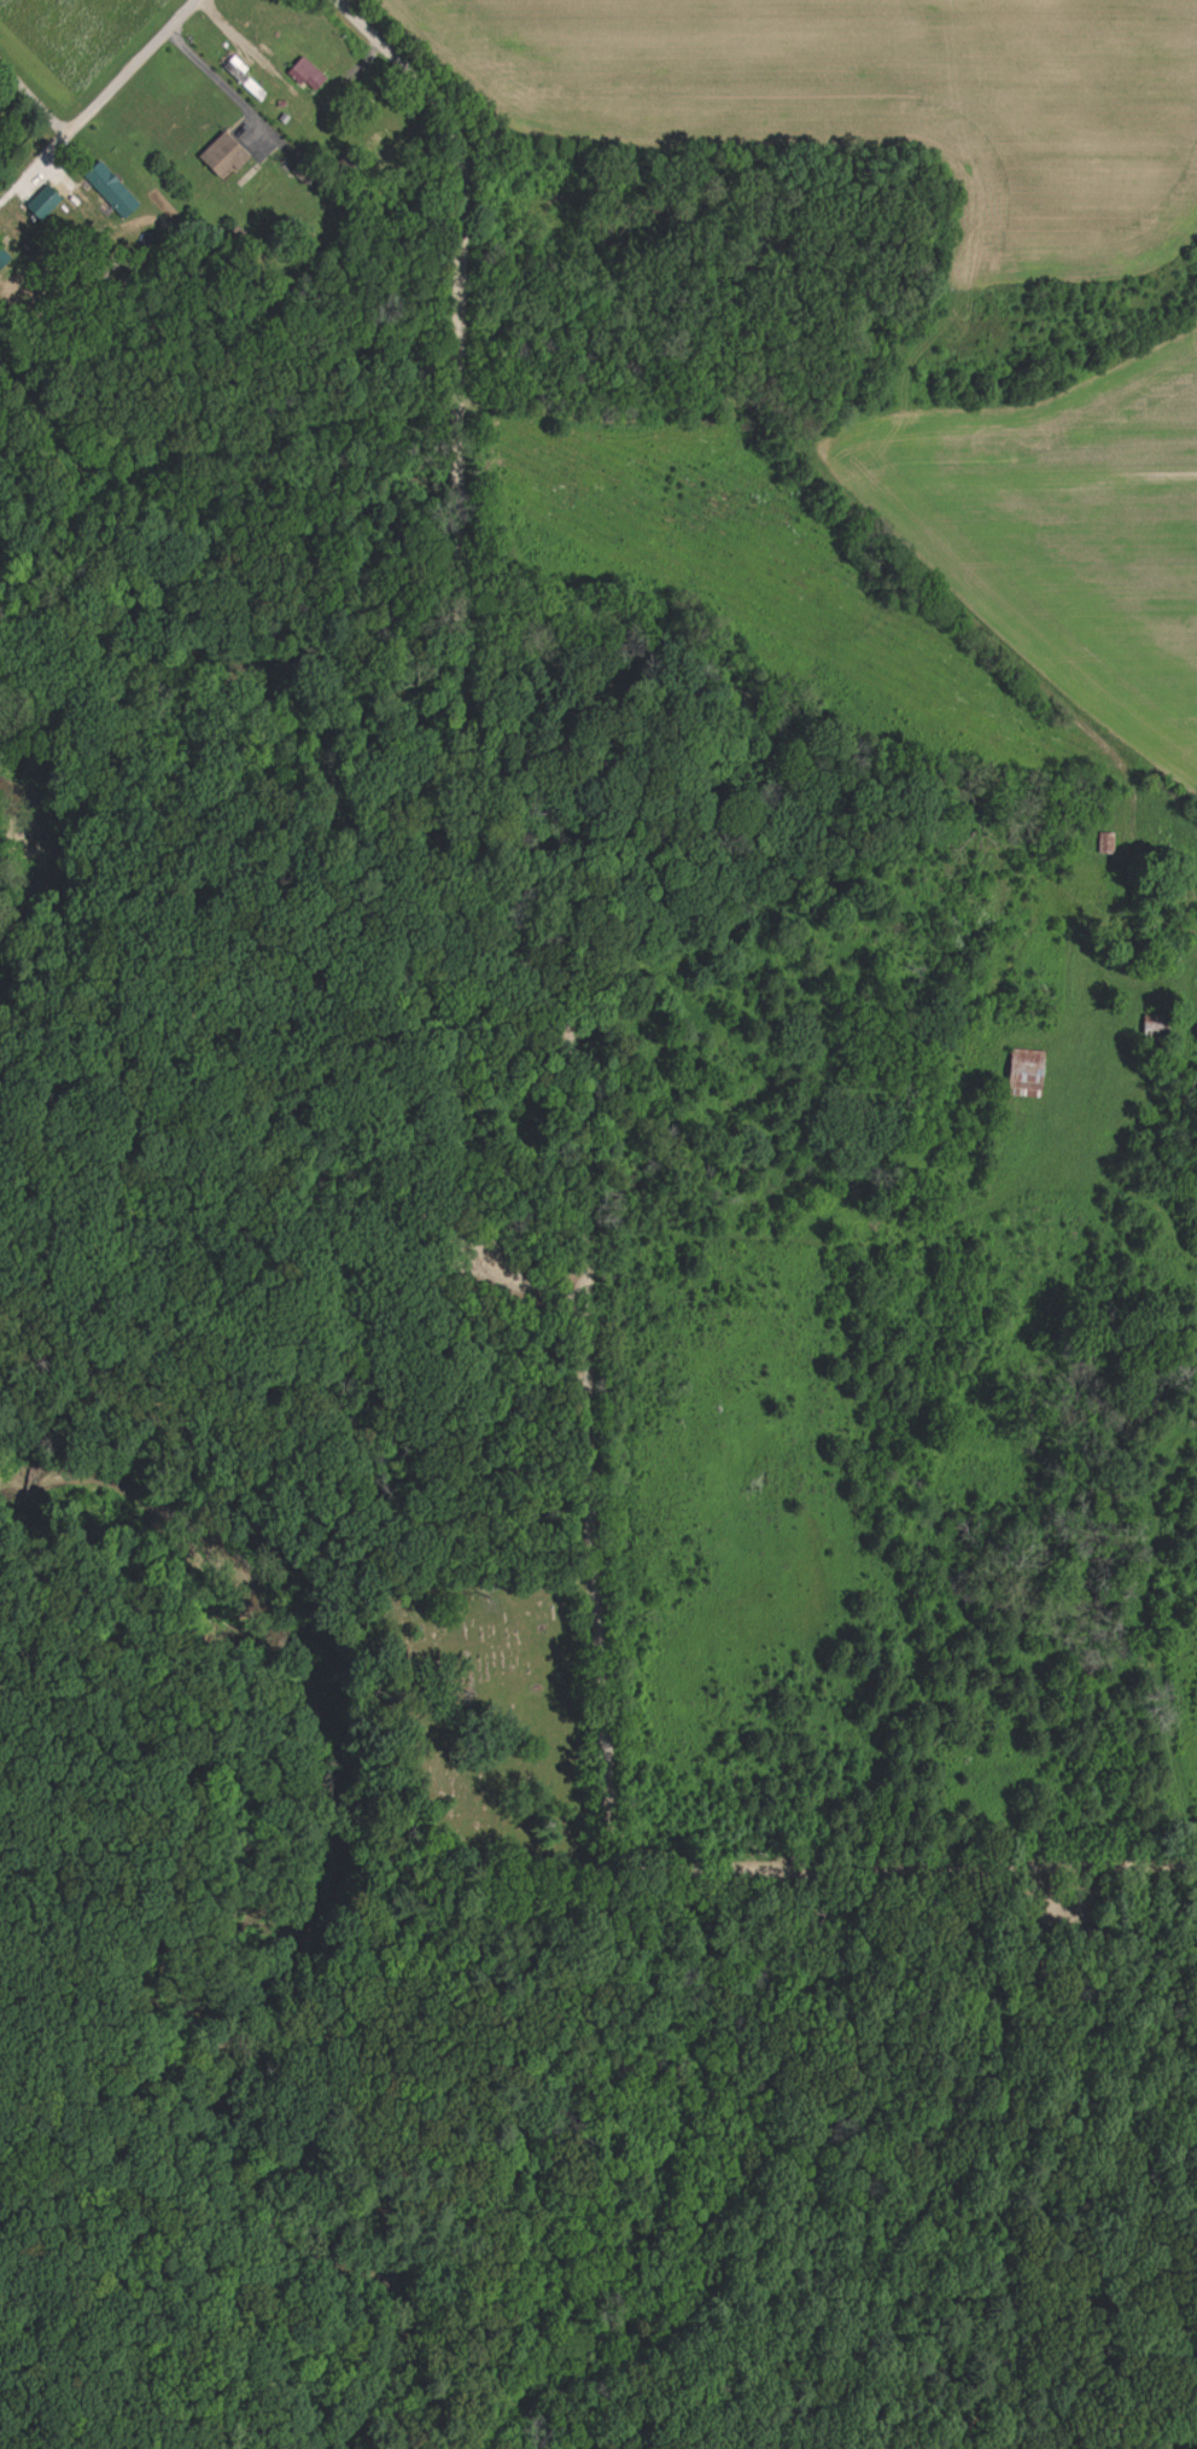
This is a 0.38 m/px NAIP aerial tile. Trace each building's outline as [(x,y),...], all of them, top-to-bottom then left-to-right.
[(254,74),(236,57),(225,69),(242,86),(254,74)] [(317,93),(328,80),(305,59),(289,75),(302,88),(307,84),(317,93)] [(200,159),(224,184),(251,158),(227,133),(200,159)] [(143,206),(101,163),(85,179),(126,222),(143,206)] [(43,223),(63,202),(48,187),(27,209),(43,223)] [(13,261),(0,247),(0,273),(13,261)] [(1046,1053),(1012,1051),(1010,1098),(1043,1099),(1046,1053)]
